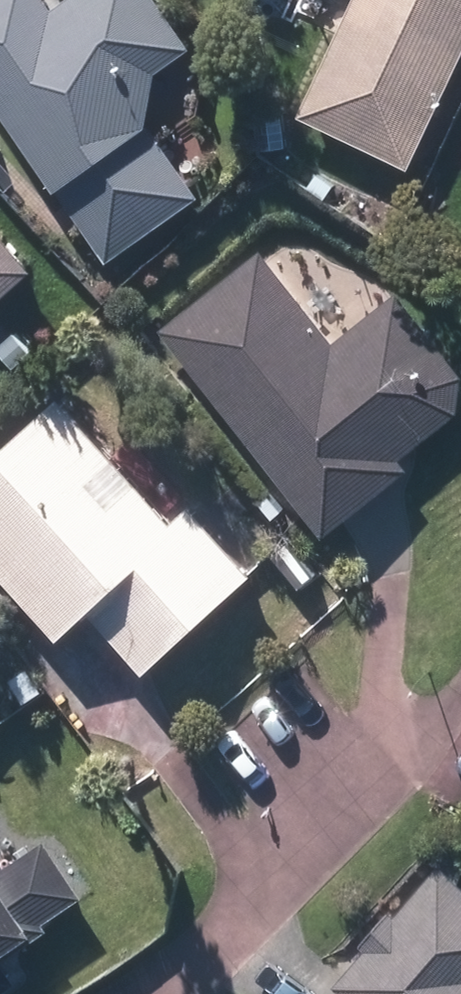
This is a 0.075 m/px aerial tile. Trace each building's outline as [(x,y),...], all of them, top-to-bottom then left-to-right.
[(112,260),(203,195),(154,127),(162,74),(196,50),(160,0),(72,0),(56,12),(48,0),(0,0),(0,104),(112,260)] [(300,116),(411,167),(460,61),(460,0),(354,0),(300,116)] [(34,272),(0,235),(0,303),(34,272)] [(401,294),(336,346),(262,255),(163,333),(326,537),(410,472),(401,461),(460,414),(460,409),(460,371),(401,294)] [(12,368),(29,353),(13,333),(0,344),(0,354),(12,368)] [(60,641),(90,613),(147,675),(254,576),(191,507),(173,524),(59,399),(0,453),(0,576),(60,641)] [(9,680),(25,702),(42,691),(26,668),(9,680)] [(442,868),(400,916),(394,911),(366,945),(372,951),(339,989),(343,993),(460,993),(460,884),(442,868)] [(40,941),(0,881),(0,968),(40,941)]
